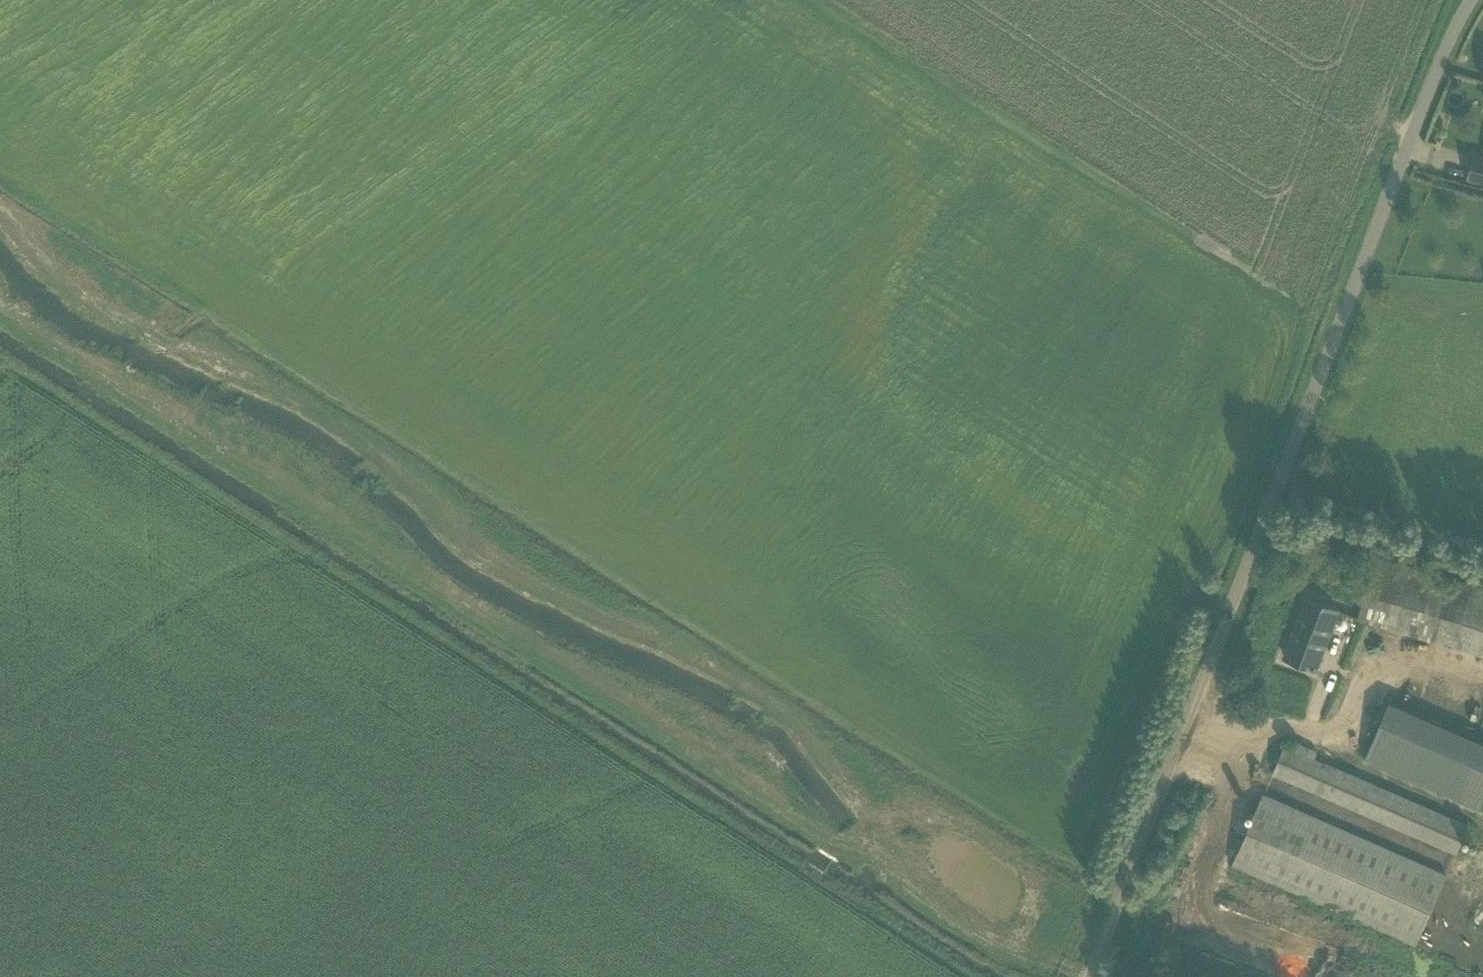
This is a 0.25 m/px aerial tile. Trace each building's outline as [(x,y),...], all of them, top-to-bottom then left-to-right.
[(1468,179),(1482,182),(1482,158),(1474,155),(1468,179)] [(1482,654),(1482,588),(1377,556),(1359,617),(1482,654)] [(1285,658),(1314,669),(1339,610),(1308,598),(1285,658)] [(1482,805),(1482,736),(1395,703),(1373,763),(1482,805)] [(1274,773),(1457,851),(1469,824),(1285,746),(1274,773)] [(1264,877),(1414,945),(1445,877),(1281,802),(1262,794),(1233,864),(1264,877)]
